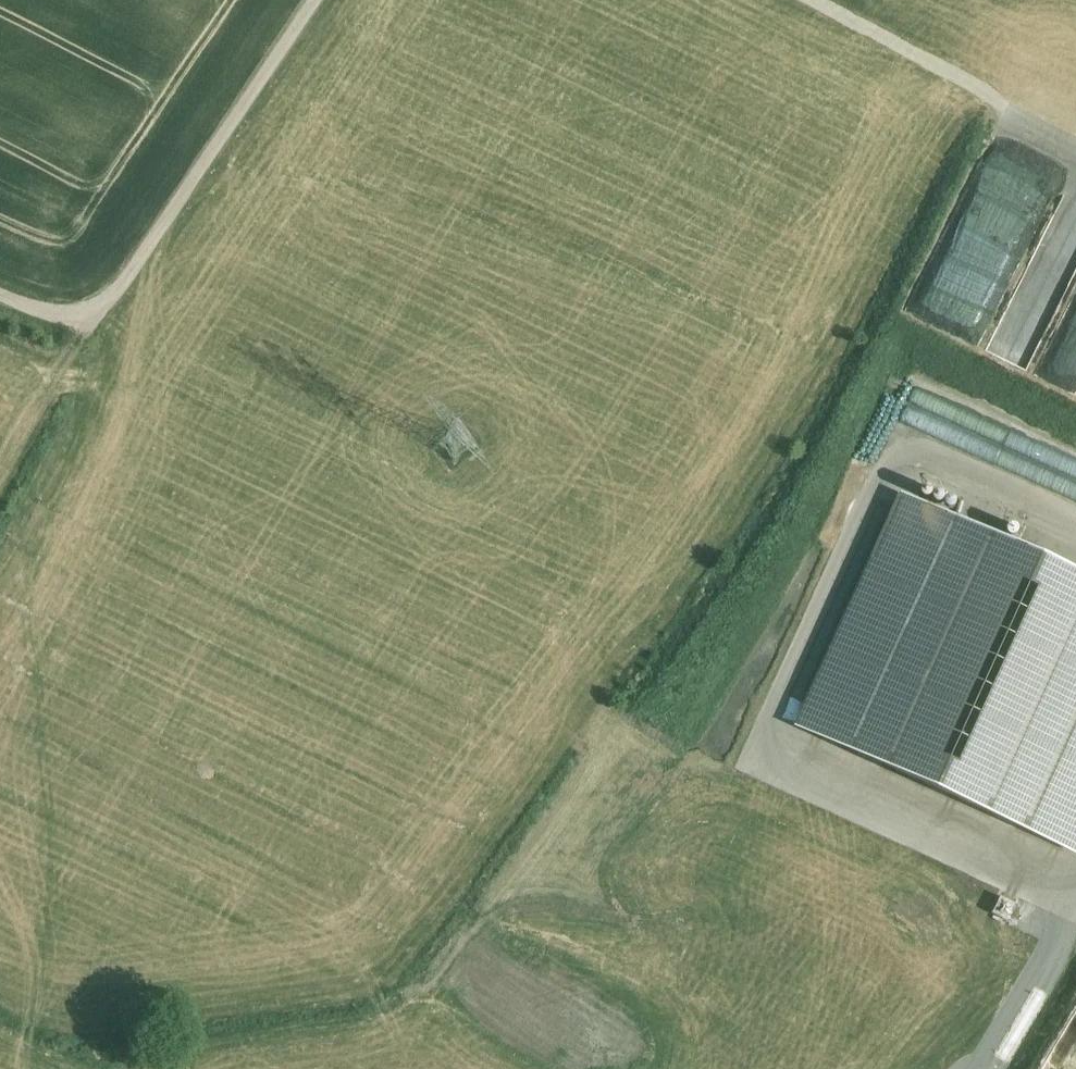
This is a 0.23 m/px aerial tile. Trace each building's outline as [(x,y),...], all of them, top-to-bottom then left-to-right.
[(979,212),(1021,213),(1021,177),(980,176),(979,212)] [(1023,189),(1024,237),(1035,237),(1035,204),(1041,204),(1041,189),(1023,189)] [(907,498),(802,727),(1075,851),(1075,848),(1075,574),(907,498)]
